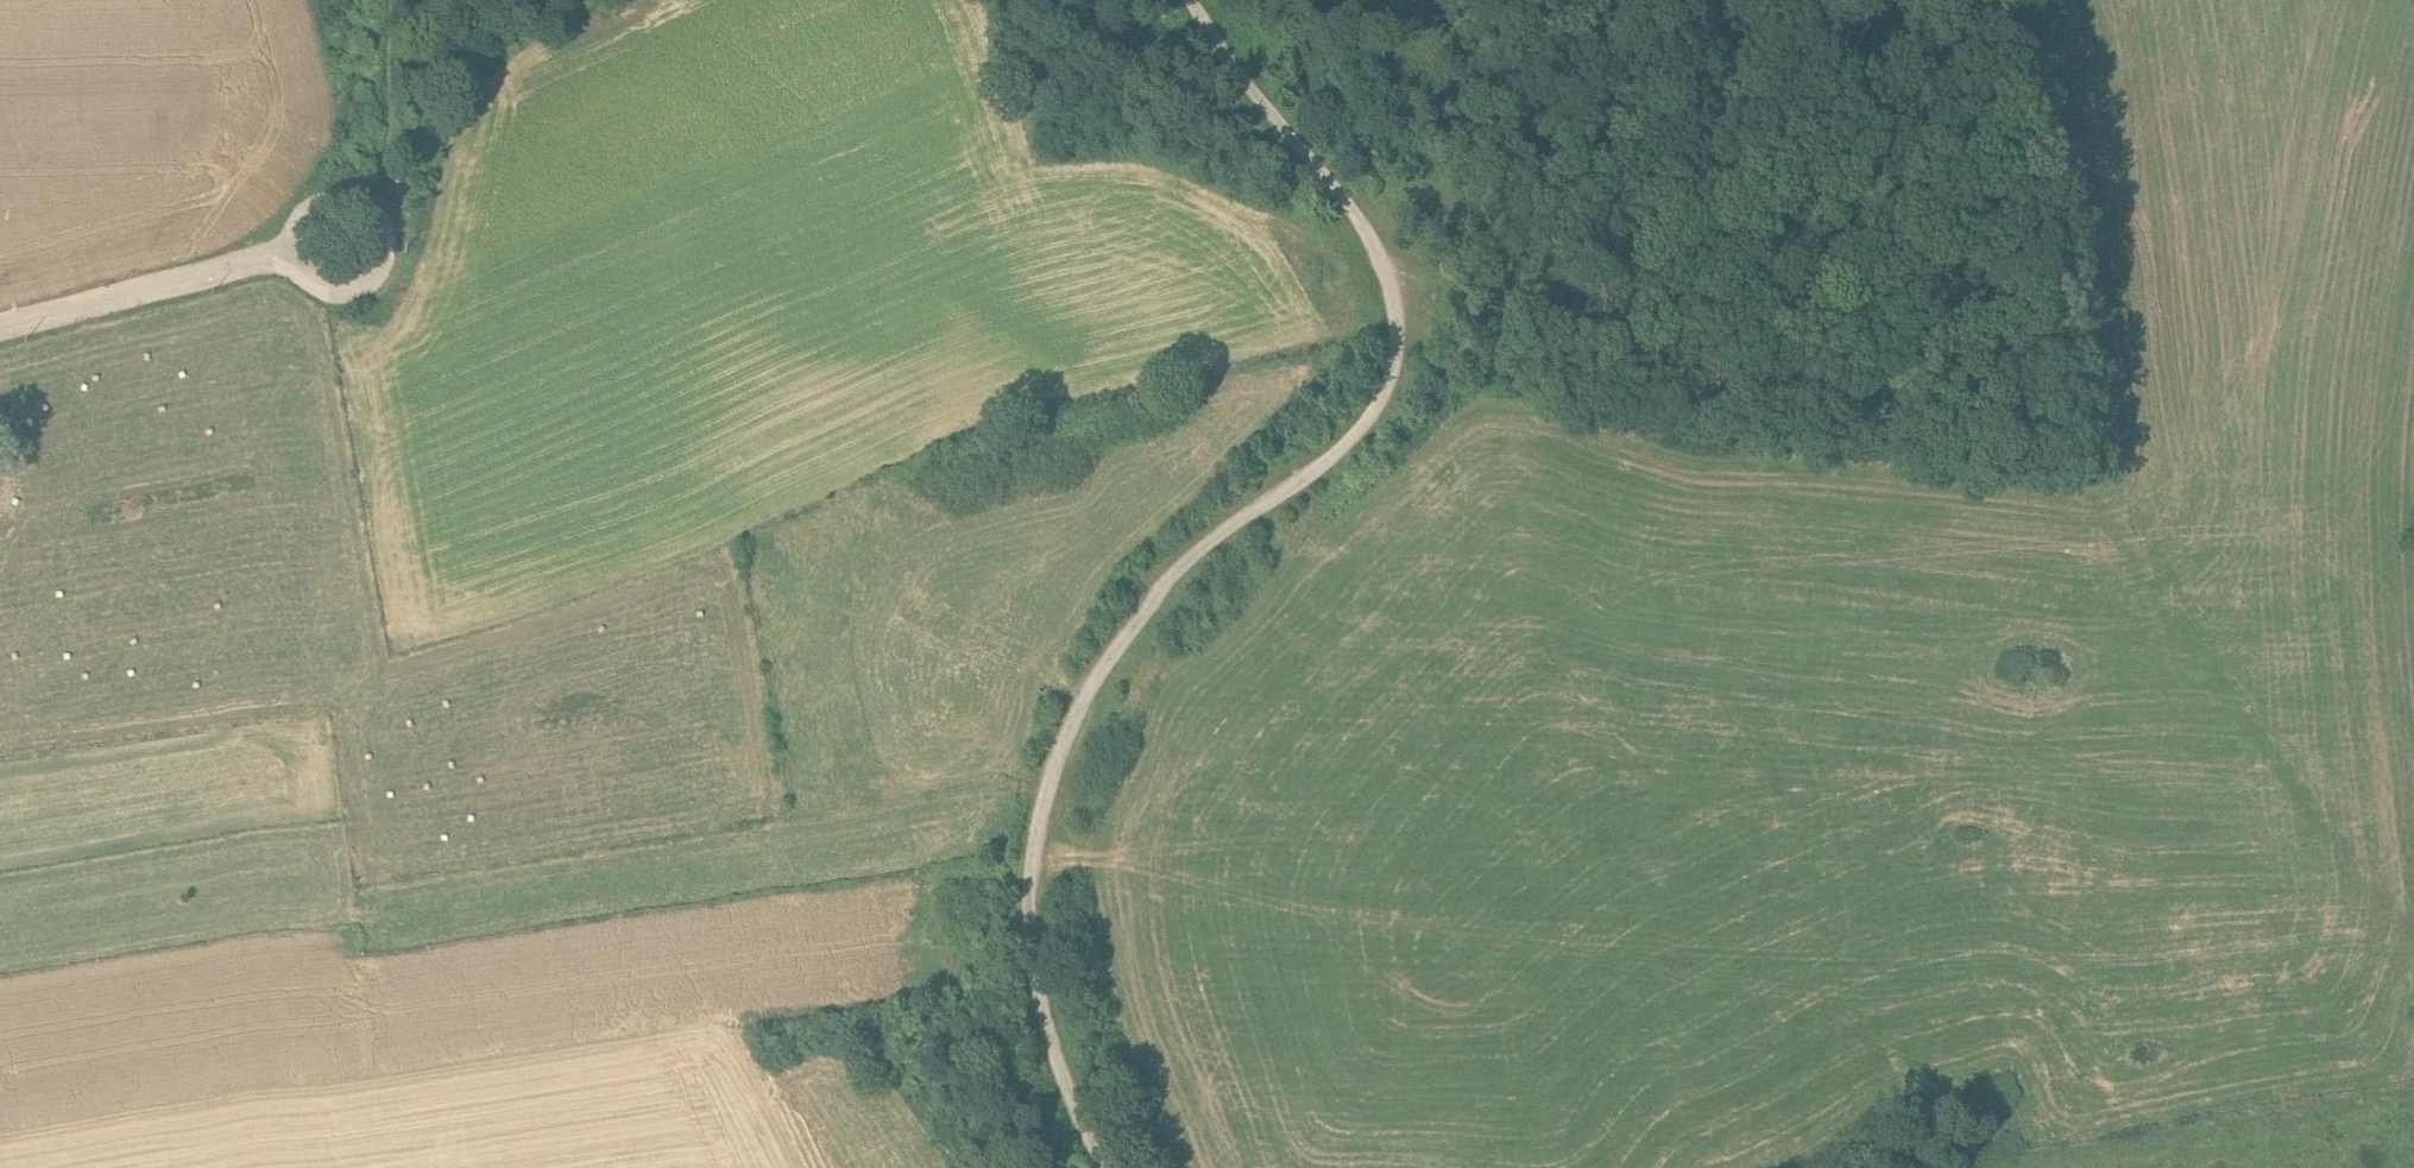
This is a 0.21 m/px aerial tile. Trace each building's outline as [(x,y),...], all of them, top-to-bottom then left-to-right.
[(344,238),(332,242),(334,252),(347,249),(344,238)]
